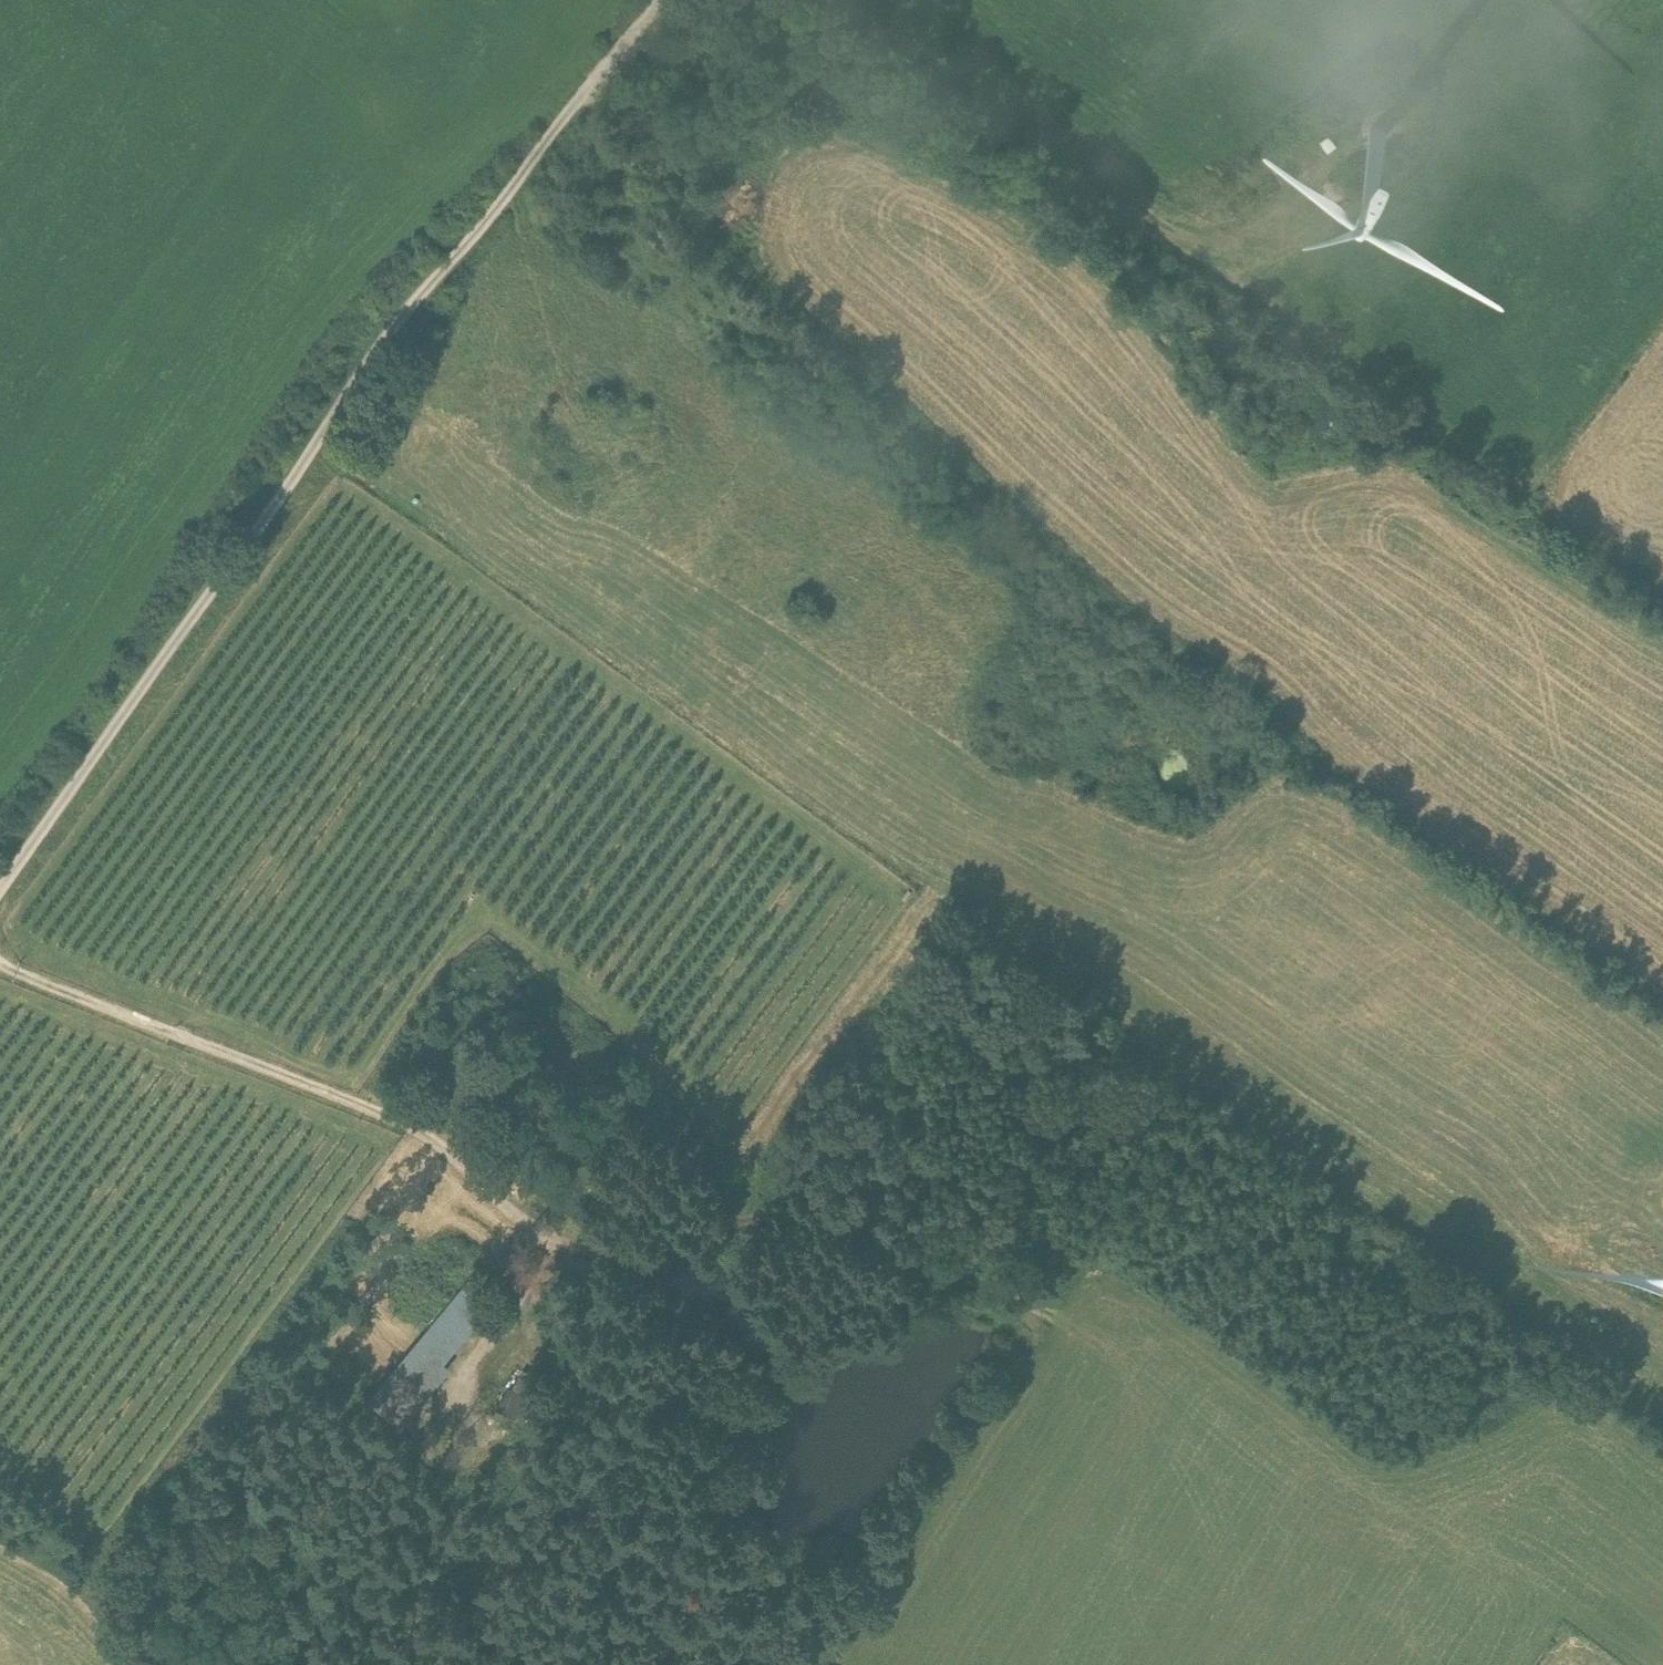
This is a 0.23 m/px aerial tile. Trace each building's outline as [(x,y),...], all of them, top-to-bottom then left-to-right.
[(456,1284),(364,1395),(395,1421),(487,1309),(456,1284)]
